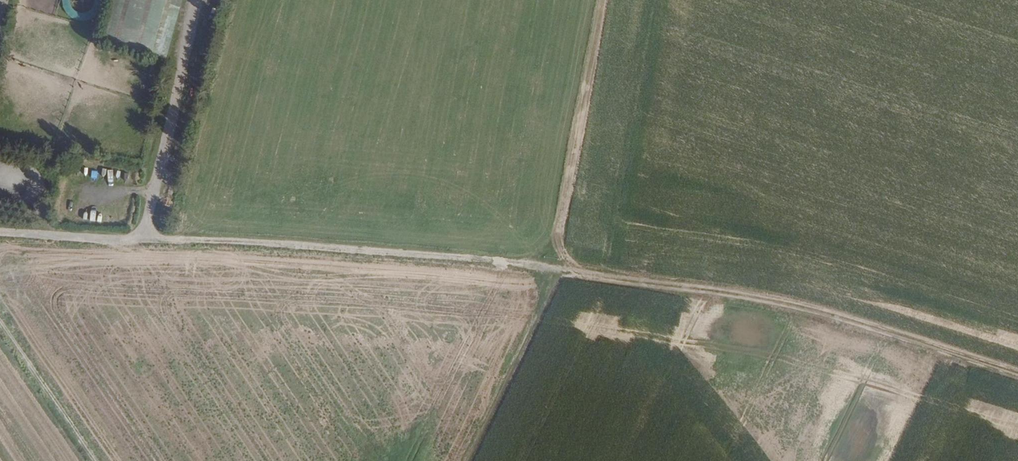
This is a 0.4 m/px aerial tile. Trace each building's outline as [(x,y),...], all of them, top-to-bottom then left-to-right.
[(101,45),(167,60),(181,0),(112,0),(101,45)]
